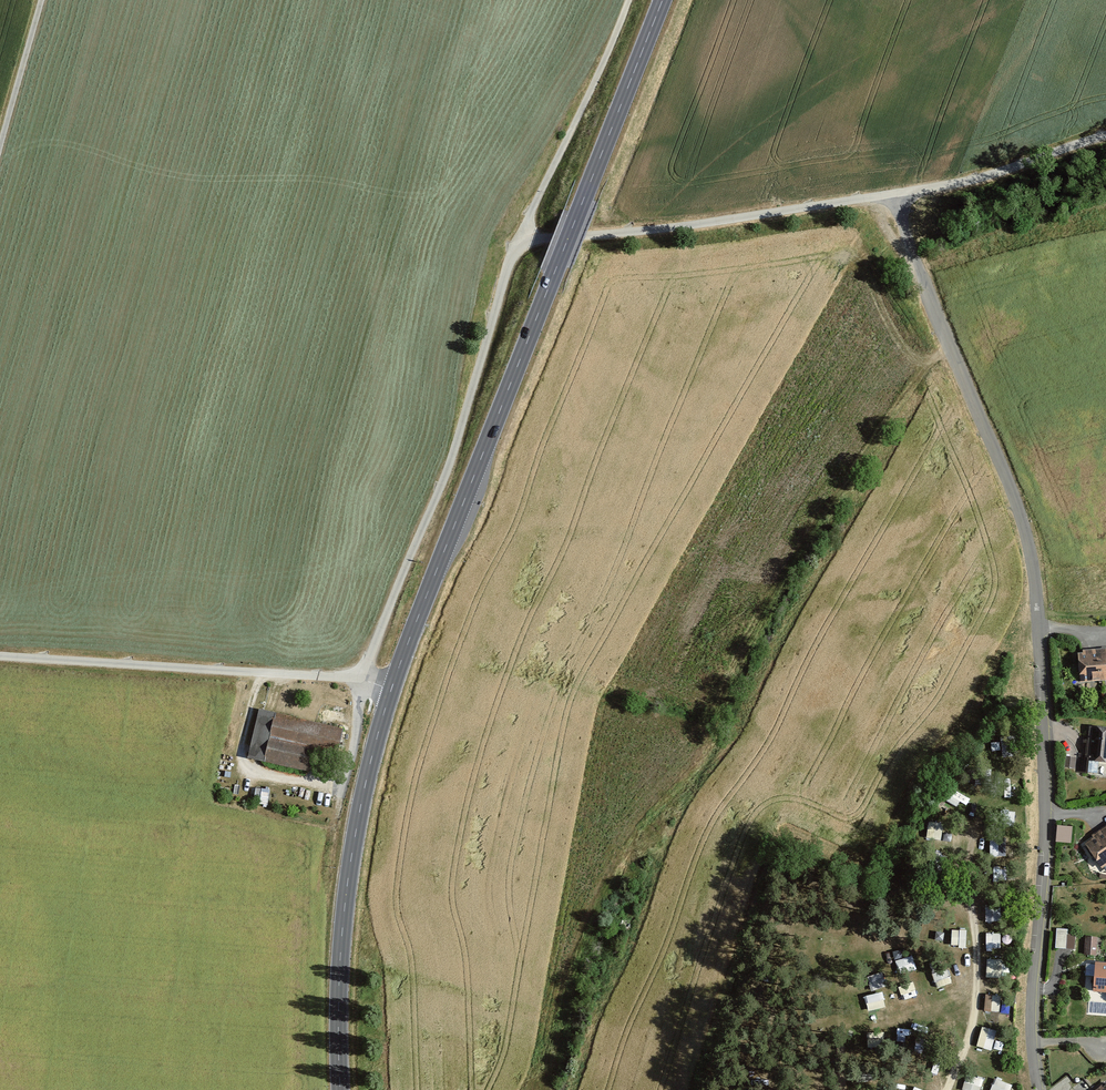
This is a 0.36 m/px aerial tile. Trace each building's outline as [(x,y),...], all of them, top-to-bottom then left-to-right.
[(1099,680),(1105,680),(1105,651),(1097,652),(1099,680)] [(1079,681),(1099,680),(1097,652),(1078,653),(1079,681)] [(343,729),(259,710),(249,757),(308,770),(313,746),(337,752),(343,729)] [(1089,727),(1087,754),(1079,753),(1077,772),(1087,773),(1088,761),(1105,762),(1105,728),(1089,727)] [(930,821),(929,837),(943,838),(944,821),(930,821)] [(1058,824),(1058,840),(1073,841),(1074,825),(1058,824)] [(1105,865),(1105,831),(1103,827),(1092,835),(1093,837),(1085,843),(1102,868),(1105,865)] [(992,834),(991,853),(1013,854),(1014,835),(992,834)] [(1000,920),(1001,904),(987,903),(986,919),(1000,920)] [(952,944),(967,945),(968,929),(953,928),(952,944)] [(1076,947),(1077,930),(1057,929),(1056,946),(1076,947)] [(987,947),(1002,947),(1001,931),(986,932),(987,947)] [(1085,953),(1096,954),(1097,937),(1085,937),(1085,953)] [(988,957),(986,975),(1010,977),(1011,959),(988,957)] [(1095,963),(1094,990),(1105,991),(1105,963),(1095,963)] [(872,988),(886,985),(883,971),(869,974),(872,988)] [(868,1008),(886,1006),(884,991),(866,993),(868,1008)] [(978,1044),(992,1048),(997,1029),(983,1025),(978,1044)] [(974,1089),(980,1089),(984,1078),(969,1073),(964,1087),(974,1089)] [(1013,1083),(995,1076),(990,1089),(1011,1089),(1013,1083)]
